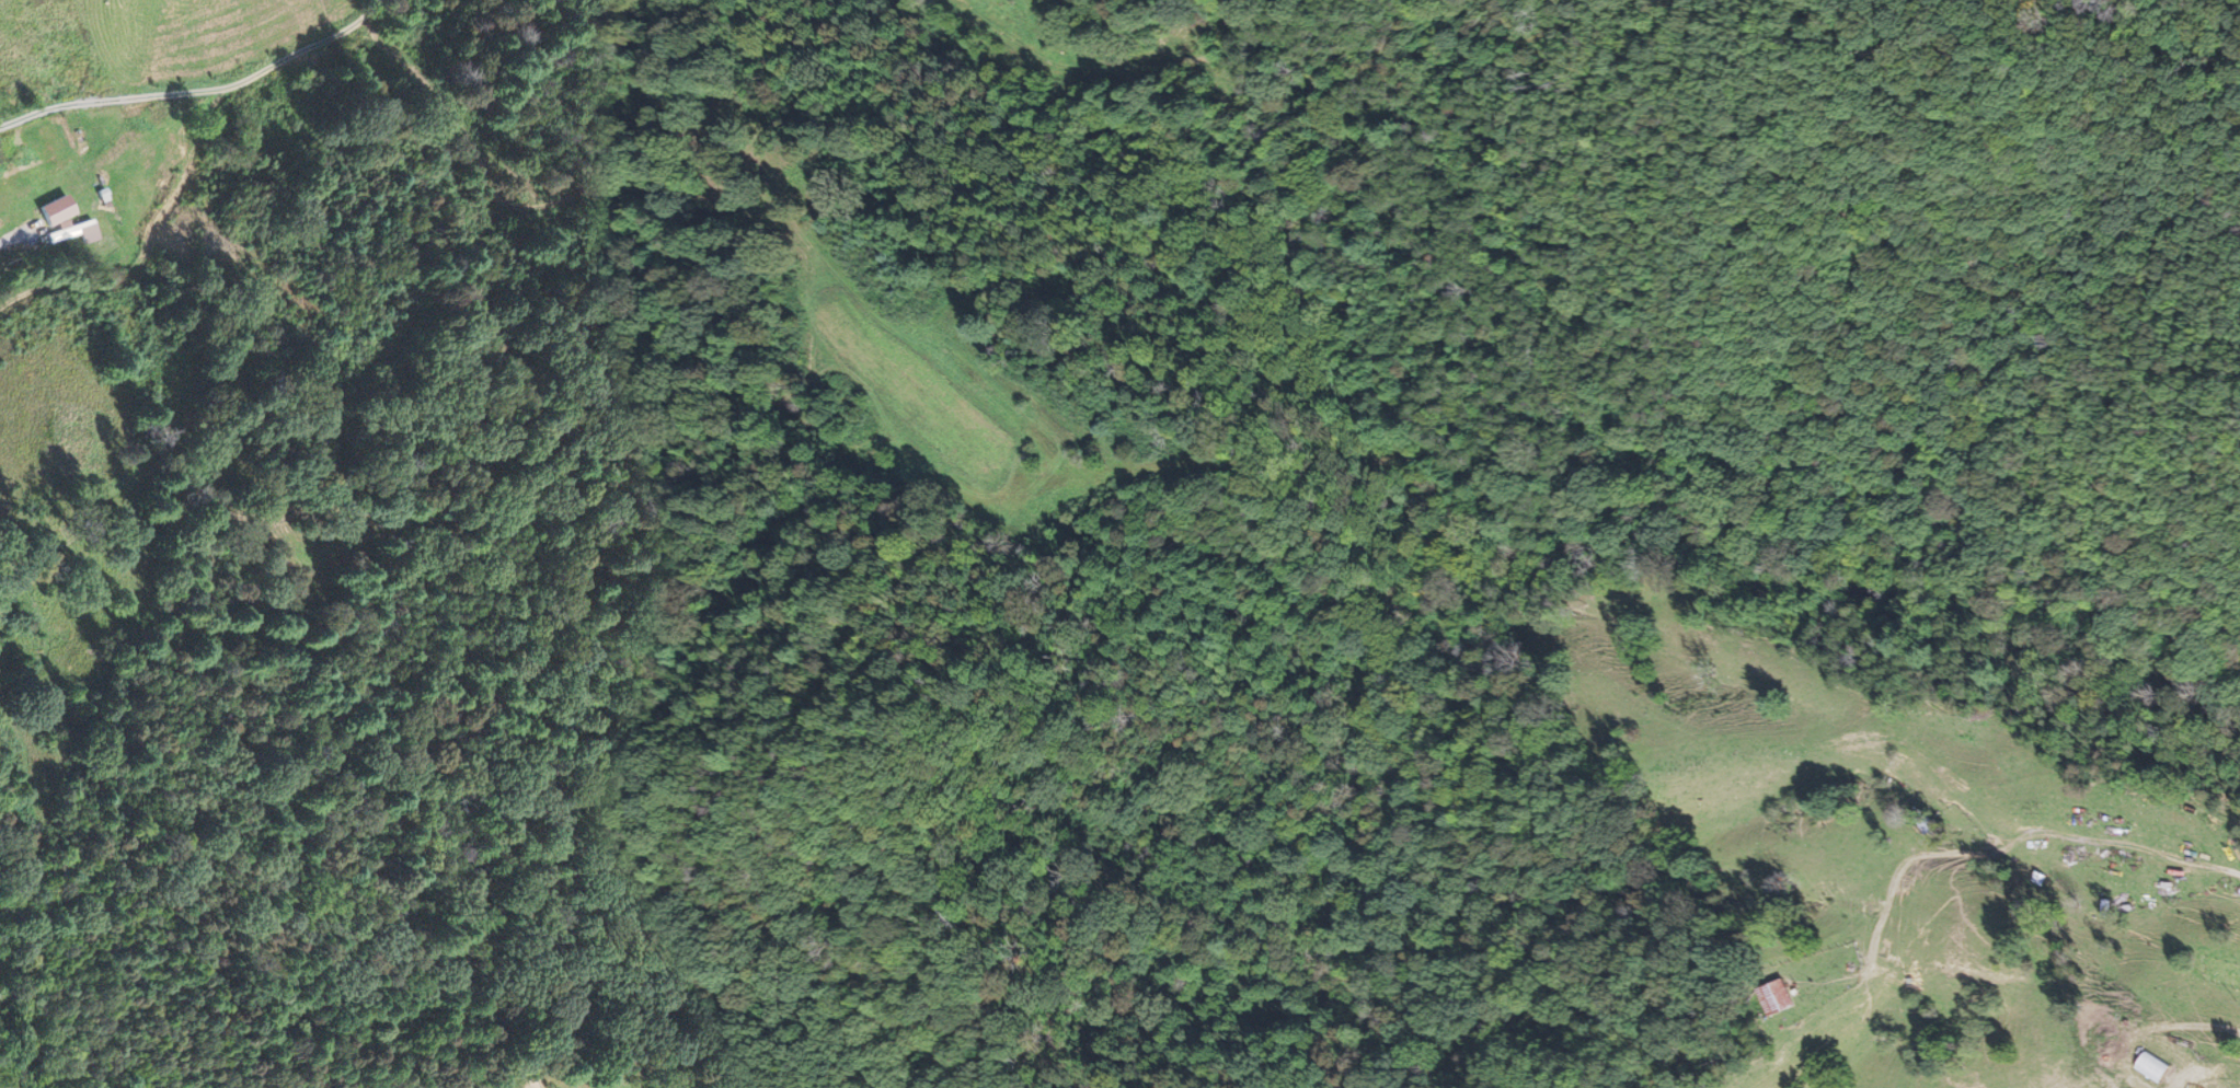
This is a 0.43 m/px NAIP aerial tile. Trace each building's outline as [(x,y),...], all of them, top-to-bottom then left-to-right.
[(80,237),(81,245),(98,241),(94,222),(47,232),(49,244),(80,237)] [(1920,824),(1929,837),(1938,831),(1929,818),(1920,824)] [(1795,1007),(1783,979),(1757,990),(1769,1018),(1795,1007)] [(2157,1087),(2168,1069),(2144,1053),(2132,1072),(2157,1087)]
